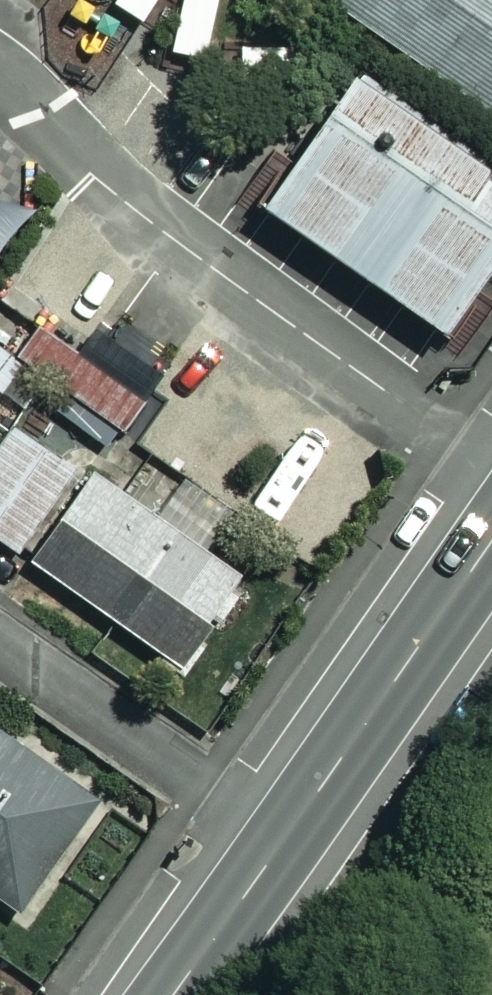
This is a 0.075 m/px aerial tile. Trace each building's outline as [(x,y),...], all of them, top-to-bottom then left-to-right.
[(107,3),(136,21),(150,0),(109,0),(107,3)] [(166,51),(201,59),(214,0),(177,0),(166,51)] [(327,7),(491,113),(491,0),(326,0),(327,7)] [(353,85),(260,221),(440,343),(491,266),(491,180),(353,85)] [(67,437),(83,414),(127,445),(152,410),(132,396),(147,375),(87,332),(74,350),(25,316),(4,346),(0,343),(0,390),(67,437)] [(13,422),(0,440),(0,543),(29,563),(12,587),(69,627),(84,604),(172,665),(234,576),(13,422)] [(15,911),(92,798),(0,736),(0,901),(15,911)]
